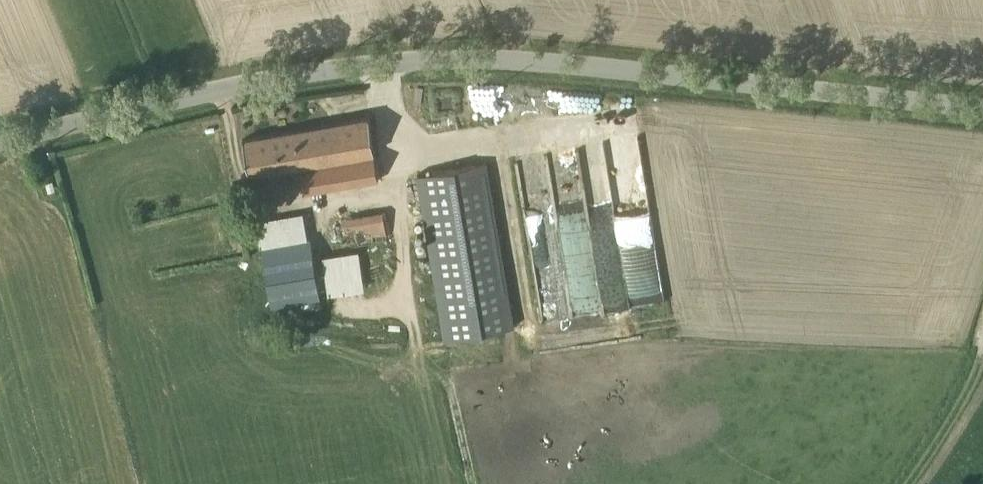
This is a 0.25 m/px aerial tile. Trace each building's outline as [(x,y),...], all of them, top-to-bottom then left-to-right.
[(304,191),(378,178),(368,114),(243,136),(249,173),(300,165),(304,191)] [(444,335),(514,324),(486,160),(416,171),(444,335)] [(58,179),(48,182),(51,191),(60,188),(58,179)] [(330,223),(334,248),(387,239),(382,209),(341,215),(342,221),(330,223)] [(302,211),(257,219),(261,244),(273,242),(275,256),(307,251),(305,237),(307,236),(302,211)] [(322,255),(326,293),(362,289),(358,250),(322,255)] [(266,272),(270,293),(316,284),(312,263),(266,272)]
